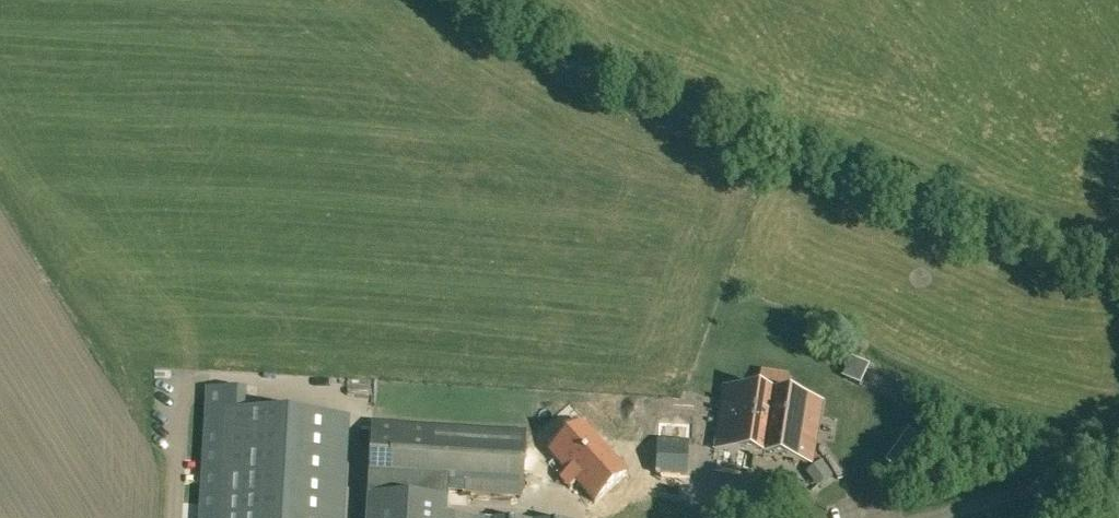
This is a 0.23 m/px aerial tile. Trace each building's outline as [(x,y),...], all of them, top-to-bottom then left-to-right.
[(859,384),(868,366),(851,357),(842,375),(859,384)] [(199,517),(343,517),(349,417),(244,411),(246,389),(206,387),(199,517)] [(819,403),(725,388),(715,447),(810,462),(819,403)] [(587,419),(553,447),(597,500),(631,473),(587,419)] [(372,423),(368,495),(446,499),(447,491),(522,495),(524,429),(372,423)] [(927,448),(908,434),(886,465),(905,479),(927,448)] [(657,440),(656,473),(687,474),(688,441),(657,440)] [(366,517),(445,517),(446,499),(368,495),(366,517)]
